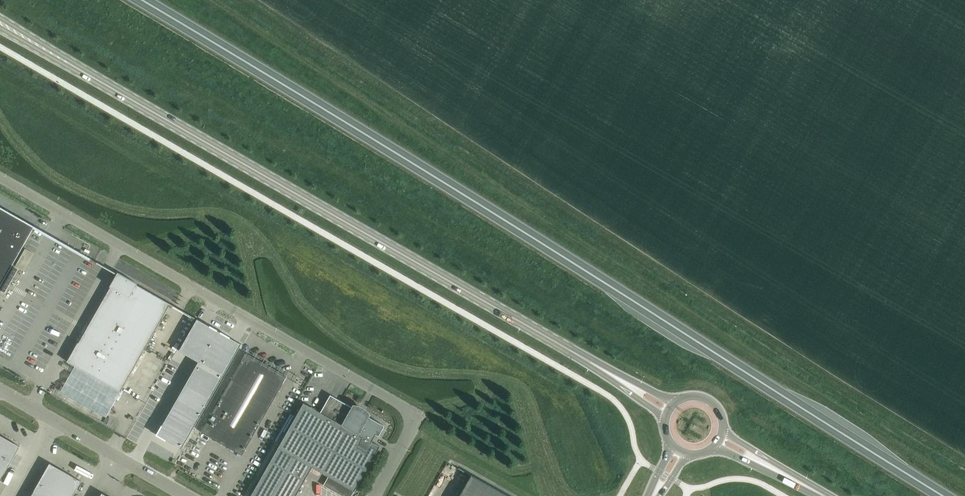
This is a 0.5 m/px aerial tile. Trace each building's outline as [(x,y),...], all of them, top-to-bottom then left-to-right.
[(4,291),(17,268),(12,265),(34,227),(0,207),(0,289),(4,291)] [(173,306),(112,271),(112,272),(117,275),(78,343),(77,342),(77,344),(68,360),(67,360),(67,361),(74,366),(75,365),(120,391),(170,304),(173,306),(173,307),(173,306)] [(179,350),(198,362),(198,361),(201,363),(219,331),(197,319),(179,350)] [(219,331),(201,363),(223,375),(241,344),(219,331)] [(286,376),(246,353),(201,432),(219,442),(219,444),(222,446),(223,444),(241,455),(286,376)] [(198,361),(198,362),(186,382),(211,396),(223,375),(201,363),(198,361)] [(186,382),(174,403),(199,417),(211,396),(186,382)] [(312,467),(354,491),(380,446),(371,441),(375,434),(378,436),(384,425),(330,394),(320,412),(303,402),(250,495),(295,495),(312,467)] [(199,417),(174,403),(156,434),(181,449),(199,417)] [(132,424),(125,434),(131,438),(138,428),(132,424)] [(19,446),(0,435),(0,480),(19,446)] [(192,436),(190,440),(199,444),(201,439),(192,436)] [(30,495),(72,495),(81,481),(49,463),(30,495)] [(191,472),(200,476),(202,471),(193,467),(191,472)] [(458,467),(458,468),(471,476),(459,495),(508,495),(458,467)] [(396,492),(387,487),(382,495),(394,495),(396,492)]
